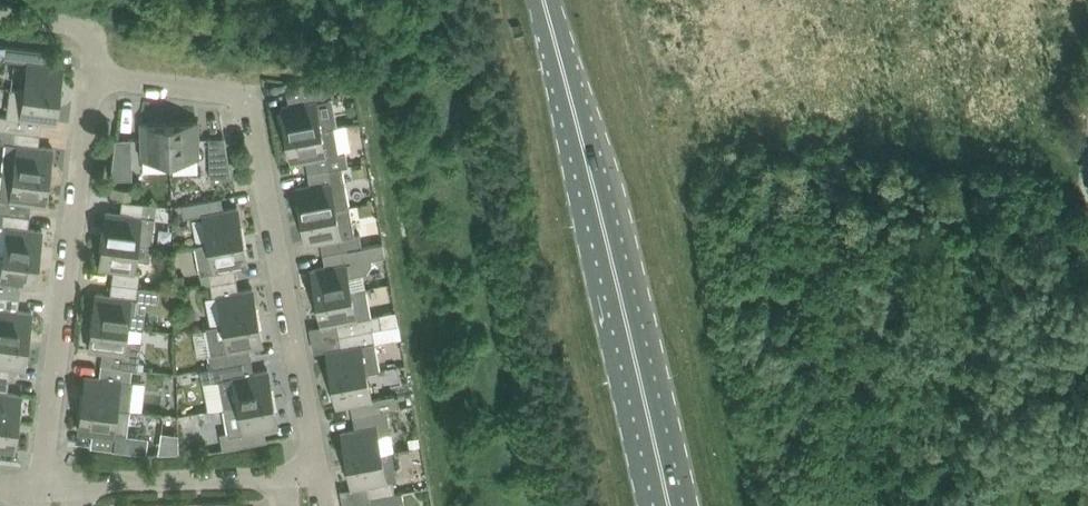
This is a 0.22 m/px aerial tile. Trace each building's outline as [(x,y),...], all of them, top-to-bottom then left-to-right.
[(60,92),(63,64),(49,62),(51,49),(6,44),(5,56),(29,60),(25,88),(60,92)] [(317,95),(332,93),(331,85),(285,79),(285,80),(289,102),(281,104),(287,133),(323,126),(317,95)] [(0,126),(0,127),(41,132),(42,119),(56,121),(60,92),(25,88),(10,86),(7,113),(0,112),(0,126)] [(171,155),(170,120),(141,121),(142,156),(171,155)] [(200,154),(198,120),(170,120),(171,155),(200,154)] [(341,151),(336,123),(287,133),(292,160),(306,158),(308,170),(343,164),(347,163),(345,150),(341,151)] [(49,174),(53,146),(39,144),(41,132),(14,128),(8,128),(2,169),(49,174)] [(225,135),(209,135),(210,175),(231,175),(232,175),(225,135)] [(131,136),(116,137),(111,177),(133,176),(131,136)] [(310,182),(296,185),(302,214),(351,205),(343,164),(308,170),(310,182)] [(49,174),(2,169),(0,182),(0,196),(1,196),(0,201),(0,210),(30,214),(32,201),(46,203),(49,174)] [(224,207),(222,195),(213,196),(200,199),(183,202),(185,215),(203,212),(209,240),(243,233),(238,205),(224,207)] [(152,244),(157,202),(149,201),(122,198),(121,210),(107,209),(103,237),(152,244)] [(363,232),(356,233),(351,205),(302,214),(307,242),(321,239),(323,252),(365,244),(365,243),(363,232)] [(30,214),(0,210),(0,223),(2,223),(8,224),(5,251),(4,252),(39,257),(42,228),(29,226),(30,214)] [(248,261),(243,233),(209,240),(195,242),(203,282),(210,281),(237,277),(234,264),(248,261)] [(150,258),(152,244),(103,237),(100,266),(114,267),(112,280),(138,284),(140,271),(134,270),(136,256),(150,258)] [(351,289),(348,272),(367,269),(373,260),(372,256),(385,253),(383,239),(365,243),(365,244),(323,252),(325,264),(312,267),(317,295),(352,289),(352,288),(351,289)] [(39,257),(4,252),(5,251),(0,251),(0,293),(20,296),(22,283),(35,285),(39,257)] [(239,289),(237,277),(210,281),(213,294),(219,293),(224,321),(258,315),(253,286),(239,289)] [(135,310),(137,297),(138,284),(112,280),(110,293),(97,291),(93,320),(127,324),(144,326),(145,311),(135,310)] [(366,286),(352,288),(352,289),(317,295),(322,323),(336,320),(338,333),(373,327),(373,326),(382,325),(380,311),(371,313),(366,286)] [(28,339),(32,310),(18,308),(20,296),(0,293),(0,335),(28,339)] [(263,343),(258,315),(224,321),(207,324),(212,352),(209,353),(212,365),(252,358),(249,345),(263,343)] [(126,338),(127,324),(93,320),(89,348),(103,349),(102,362),(133,366),(138,367),(141,340),(126,338)] [(380,368),(373,327),(338,333),(340,345),(327,348),(332,376),(367,370),(380,368)] [(28,339),(0,335),(0,377),(10,378),(11,365),(25,367),(28,339)] [(254,370),(252,358),(212,365),(214,379),(224,377),(225,386),(220,387),(223,405),(273,396),(268,367),(254,370)] [(86,373),(83,402),(117,406),(128,407),(133,366),(102,362),(100,375),(86,373)] [(372,398),(366,370),(367,370),(332,376),(337,404),(351,402),(353,414),(387,408),(398,407),(396,393),(372,398)] [(10,378),(0,377),(0,419),(18,421),(22,392),(8,390),(10,378)] [(278,424),(273,396),(223,405),(227,428),(220,431),(223,447),(267,439),(265,426),(278,424)] [(83,402),(79,430),(93,431),(91,444),(131,449),(147,451),(149,435),(127,432),(131,407),(128,407),(117,406),(83,402)] [(382,451),(378,434),(391,432),(387,408),(353,414),(356,427),(342,429),(347,458),(382,451)] [(1,447),(15,449),(18,421),(0,419),(0,453),(1,447)] [(386,479),(382,451),(347,458),(353,486),(366,483),(369,496),(395,491),(392,478),(386,479)] [(403,489),(395,491),(369,496),(370,505),(406,505),(403,489)]
